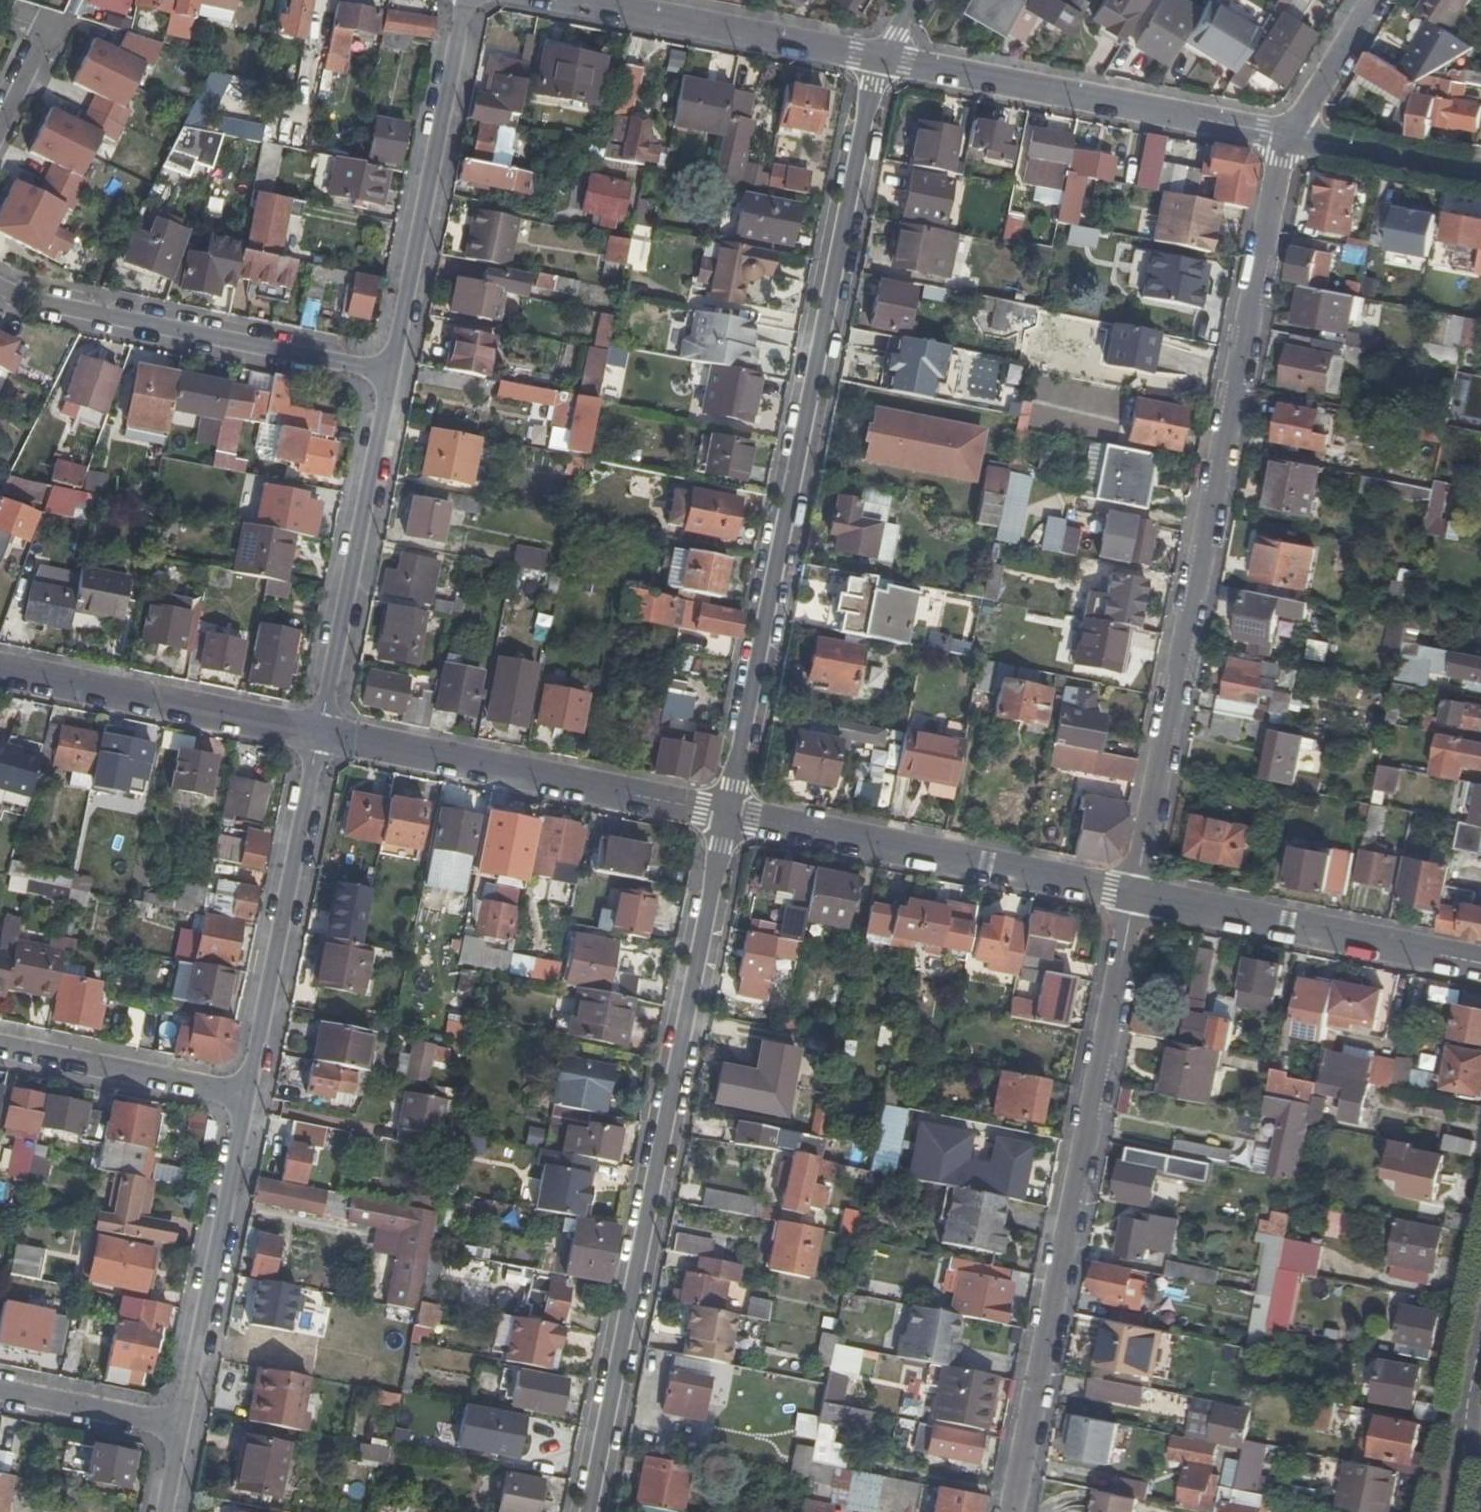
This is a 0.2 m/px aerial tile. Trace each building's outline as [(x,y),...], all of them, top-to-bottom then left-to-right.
[(63,13),(77,18),(85,0),(69,0),(63,13)] [(93,4),(122,12),(125,0),(94,0),(93,4)] [(170,13),(172,0),(138,0),(136,7),(170,13)] [(222,21),(224,7),(226,0),(176,0),(173,14),(193,18),(194,15),(222,21)] [(222,21),(231,23),(236,0),(226,0),(224,7),(222,21)] [(327,44),(336,0),(290,0),(287,17),(280,16),(276,33),(327,44)] [(858,18),(869,0),(830,0),(858,18)] [(984,0),(968,0),(964,8),(975,15),(984,0)] [(1005,34),(1006,31),(1022,7),(1023,5),(1014,0),(984,0),(975,15),(1005,34)] [(1055,0),(1026,0),(1023,5),(1022,7),(1035,15),(1066,34),(1079,14),(1055,0)] [(1087,5),(1080,0),(1055,0),(1079,14),(1081,16),(1087,5)] [(1120,41),(1145,0),(1104,0),(1092,19),(1106,28),(1104,30),(1120,41)] [(1184,0),(1165,0),(1137,46),(1167,63),(1198,8),(1184,0)] [(1184,42),(1234,73),(1255,40),(1257,36),(1261,30),(1211,0),(1209,0),(1184,42)] [(1309,0),(1278,0),(1266,20),(1261,30),(1257,36),(1297,60),(1312,35),(1295,25),(1309,0)] [(1419,12),(1435,23),(1437,24),(1451,32),(1470,0),(1427,0),(1419,12)] [(351,30),(374,34),(377,14),(377,12),(336,5),(327,54),(345,57),(351,30)] [(1022,41),(1035,15),(1022,7),(1006,31),(1022,41)] [(189,38),(193,18),(173,14),(170,35),(189,38)] [(374,34),(381,36),(382,30),(385,15),(377,14),(374,34)] [(428,23),(389,15),(386,30),(425,37),(428,23)] [(1439,71),(1478,49),(1451,32),(1437,24),(1418,53),(1415,51),(1402,72),(1419,83),(1439,71)] [(1116,47),(1120,41),(1104,30),(1100,28),(1096,34),(1116,47)] [(408,51),(411,36),(382,30),(381,36),(379,45),(408,51)] [(130,34),(126,33),(116,51),(93,39),(83,62),(134,87),(145,65),(149,68),(160,44),(130,34)] [(1281,86),(1297,60),(1257,36),(1255,40),(1234,73),(1228,84),(1240,91),(1253,70),(1281,86)] [(606,59),(546,48),(536,95),(596,107),(606,59)] [(1402,72),(1369,53),(1358,71),(1406,100),(1393,131),(1410,134),(1419,83),(1402,72)] [(512,102),(522,104),(528,71),(529,66),(490,58),(487,74),(497,75),(493,98),(477,95),(473,119),(507,127),(512,102)] [(134,87),(83,62),(72,83),(95,95),(88,109),(123,126),(131,111),(124,107),(134,87)] [(642,68),(623,65),(614,108),(630,111),(632,99),(637,100),(642,68)] [(1410,134),(1430,138),(1433,124),(1438,99),(1451,101),(1455,81),(1438,78),(1439,71),(1419,83),(1410,134)] [(1433,124),(1449,127),(1450,123),(1478,129),(1480,114),(1480,107),(1472,105),(1473,99),(1464,97),(1463,103),(1458,102),(1462,82),(1455,81),(1451,101),(1438,99),(1433,124)] [(714,90),(681,84),(672,126),(723,137),(727,118),(732,92),(732,90),(714,87),(714,90)] [(785,87),(775,135),(800,140),(802,132),(816,135),(824,95),(785,87)] [(732,92),(727,118),(740,120),(745,95),(732,92)] [(115,142),(123,126),(88,109),(81,124),(50,109),(40,130),(91,156),(101,136),(115,142)] [(625,143),(622,161),(639,164),(640,161),(645,162),(649,163),(655,164),(658,148),(653,147),(654,145),(654,143),(654,142),(653,139),(650,136),(646,136),(648,123),(618,117),(613,141),(625,143)] [(406,125),(375,118),(367,157),(397,164),(406,125)] [(727,118),(723,137),(715,179),(765,188),(767,175),(743,170),(748,143),(752,122),(740,120),(727,118)] [(1008,129),(972,122),(967,147),(985,151),(1000,154),(1000,159),(999,161),(1009,163),(1012,148),(1005,147),(1008,129)] [(508,168),(509,163),(510,162),(512,152),(509,151),(513,131),(479,124),(472,161),(508,168)] [(919,124),(911,167),(940,172),(951,175),(959,132),(919,124)] [(181,127),(161,166),(187,176),(192,162),(211,167),(222,135),(181,127)] [(81,176),(91,156),(40,130),(29,152),(52,164),(45,178),(80,196),(88,180),(81,176)] [(1065,174),(1070,152),(1073,138),(1033,130),(1023,184),(1040,187),(1045,160),(1057,162),(1053,181),(1064,183),(1065,174)] [(1145,134),(1133,187),(1154,191),(1160,163),(1165,138),(1145,134)] [(279,146),(262,143),(252,192),(269,196),(279,146)] [(1215,203),(1245,209),(1254,165),(1244,153),(1211,146),(1206,172),(1216,175),(1211,202),(1215,203)] [(1079,177),(1107,182),(1112,160),(1070,152),(1065,174),(1079,177)] [(361,167),(362,163),(356,162),(334,157),(326,196),(353,200),(361,201),(380,205),(387,172),(361,167)] [(513,171),(464,162),(460,182),(509,191),(513,171)] [(1160,163),(1154,191),(1172,195),(1178,196),(1184,168),(1160,163)] [(783,168),(771,166),(767,187),(779,190),(783,168)] [(1184,168),(1178,196),(1195,200),(1200,171),(1184,168)] [(789,169),(784,191),(804,195),(809,173),(789,169)] [(1195,200),(1211,202),(1216,175),(1206,172),(1200,171),(1195,200)] [(1056,223),(1074,227),(1082,185),(1078,184),(1079,177),(1065,174),(1064,183),(1056,223)] [(950,183),(911,175),(902,215),(942,223),(950,183)] [(629,185),(590,177),(583,211),(623,219),(629,185)] [(80,196),(45,178),(38,193),(14,181),(4,203),(56,228),(65,208),(72,211),(80,196)] [(1357,185),(1321,179),(1312,227),(1351,234),(1354,217),(1353,217),(1353,215),(1352,215),(1357,185)] [(269,196),(252,192),(248,208),(254,210),(246,249),(277,255),(285,214),(299,217),(302,202),(269,196)] [(1178,196),(1172,195),(1165,230),(1155,228),(1153,241),(1209,253),(1213,234),(1208,232),(1215,203),(1211,202),(1195,200),(1178,196)] [(798,209),(743,197),(735,237),(789,247),(798,209)] [(4,203),(0,210),(0,234),(52,260),(57,249),(66,254),(75,237),(4,203)] [(1437,215),(1396,206),(1387,249),(1429,257),(1437,215)] [(475,211),(472,227),(479,228),(482,212),(475,211)] [(472,227),(466,260),(508,268),(518,219),(482,212),(479,228),(472,227)] [(1003,239),(1018,242),(1023,217),(1008,213),(1003,239)] [(1449,213),(1444,242),(1456,244),(1455,249),(1462,250),(1463,245),(1480,248),(1480,219),(1449,213)] [(183,247),(188,235),(154,222),(148,239),(132,233),(122,264),(172,281),(183,247)] [(954,235),(900,224),(892,266),(945,277),(954,235)] [(605,235),(602,260),(638,264),(640,239),(605,235)] [(172,281),(171,283),(180,286),(180,289),(216,297),(218,285),(232,288),(234,282),(239,254),(240,251),(241,246),(210,239),(206,259),(188,255),(190,249),(183,247),(172,281)] [(778,255),(719,244),(708,299),(743,306),(748,276),(773,281),(778,255)] [(1480,252),(1480,248),(1463,245),(1462,250),(1462,253),(1480,257),(1480,252)] [(1365,264),(1368,251),(1344,247),(1342,260),(1365,264)] [(1308,286),(1322,289),(1327,266),(1321,265),(1315,264),(1317,252),(1296,248),(1290,280),(1309,284),(1308,286)] [(1315,264),(1321,265),(1324,254),(1317,252),(1315,264)] [(239,254),(234,282),(286,293),(286,287),(306,291),(308,280),(311,265),(292,261),(291,264),(239,254)] [(1201,264),(1151,254),(1142,298),(1199,310),(1203,291),(1196,290),(1201,264)] [(1208,266),(1201,264),(1196,290),(1203,291),(1208,266)] [(321,267),(311,265),(308,280),(306,291),(304,299),(320,303),(324,282),(346,286),(340,315),(365,320),(373,280),(353,276),(354,274),(321,267)] [(523,296),(524,296),(528,277),(505,272),(504,275),(485,271),(482,284),(502,288),(501,292),(502,292),(517,295),(523,296)] [(576,296),(579,282),(539,274),(536,288),(576,296)] [(482,284),(466,281),(459,314),(496,322),(502,292),(501,292),(502,288),(482,284)] [(915,290),(879,283),(870,326),(906,334),(915,290)] [(1365,297),(1359,296),(1322,289),(1308,286),(1302,285),(1294,323),(1347,333),(1349,321),(1360,322),(1365,297)] [(1012,303),(995,300),(989,329),(1004,332),(1008,312),(1010,312),(1012,303)] [(682,340),(678,359),(711,365),(752,374),(757,350),(749,348),(754,323),(695,311),(690,336),(682,340)] [(609,347),(614,316),(597,313),(593,344),(609,347)] [(1425,361),(1458,367),(1462,347),(1464,336),(1468,318),(1453,315),(1447,345),(1440,343),(1439,347),(1428,344),(1425,361)] [(1480,328),(1480,321),(1468,318),(1464,336),(1479,339),(1480,328)] [(1148,337),(1149,331),(1114,324),(1113,330),(1148,337)] [(456,330),(448,371),(485,378),(493,337),(456,330)] [(1148,337),(1113,330),(1107,364),(1142,370),(1148,337)] [(13,375),(21,358),(12,353),(17,343),(0,334),(0,368),(13,375)] [(1393,355),(1292,335),(1282,385),(1326,393),(1340,396),(1347,361),(1356,363),(1357,361),(1391,367),(1393,355)] [(951,347),(890,336),(880,389),(933,399),(937,382),(944,383),(951,347)] [(1477,350),(1479,339),(1464,336),(1462,347),(1477,350)] [(1028,363),(979,353),(974,377),(969,376),(968,382),(973,383),(971,395),(991,399),(994,385),(1023,391),(1027,370),(1028,363)] [(68,395),(81,359),(80,359),(65,401),(91,410),(103,414),(105,408),(68,395)] [(117,372),(81,359),(68,395),(105,408),(117,372)] [(603,364),(598,391),(619,395),(625,369),(603,364)] [(752,374),(711,365),(701,414),(748,423),(758,375),(752,374)] [(127,422),(167,431),(170,413),(178,376),(137,368),(127,422)] [(284,408),(290,378),(273,375),(269,395),(255,392),(255,389),(228,383),(222,416),(241,420),(280,427),(305,432),(316,434),(319,416),(284,408)] [(192,379),(178,376),(170,413),(221,423),(222,416),(228,383),(192,376),(192,379)] [(586,454),(597,400),(522,385),(501,381),(498,395),(502,396),(517,399),(557,406),(575,410),(570,432),(553,428),(552,428),(548,449),(566,452),(567,450),(586,454)] [(517,399),(502,396),(500,405),(515,407),(517,399)] [(1184,410),(1135,400),(1127,440),(1176,451),(1184,410)] [(1319,412),(1283,405),(1276,441),(1326,451),(1329,434),(1315,432),(1319,412)] [(557,406),(553,428),(570,432),(575,410),(557,406)] [(87,422),(101,427),(105,415),(103,414),(91,410),(87,422)] [(863,443),(867,443),(863,460),(973,481),(982,433),(873,411),(869,429),(866,428),(863,443)] [(221,423),(215,451),(234,455),(241,420),(222,416),(221,423)] [(1403,434),(1443,442),(1446,426),(1406,418),(1403,434)] [(305,432),(280,427),(273,456),(298,462),(295,469),(326,477),(334,444),(316,440),(304,436),(305,432)] [(480,439),(432,430),(423,476),(470,486),(480,439)] [(750,444),(716,438),(709,474),(743,480),(750,444)] [(1093,500),(1145,509),(1148,490),(1155,491),(1156,482),(1147,481),(1151,455),(1103,446),(1093,500)] [(1310,517),(1320,468),(1278,460),(1269,508),(1310,517)] [(83,470),(56,462),(50,482),(78,489),(83,470)] [(974,524),(996,528),(1007,473),(985,468),(974,524)] [(996,528),(993,539),(1004,541),(1007,529),(1019,532),(1022,520),(1014,519),(1022,476),(1007,473),(996,528)] [(1426,532),(1453,537),(1462,485),(1435,481),(1426,532)] [(41,492),(46,493),(49,487),(25,482),(22,499),(39,502),(41,492)] [(669,483),(666,522),(680,523),(683,484),(669,483)] [(263,485),(255,526),(292,533),(311,537),(318,504),(303,500),(286,496),(287,490),(263,485)] [(451,494),(426,489),(423,501),(413,500),(406,536),(441,543),(451,494)] [(286,496),(303,500),(304,493),(287,490),(286,496)] [(739,501),(692,491),(684,530),(731,539),(739,501)] [(829,534),(839,536),(836,551),(891,562),(898,527),(881,524),(884,507),(838,497),(835,515),(833,515),(829,534)] [(0,512),(0,563),(11,537),(24,542),(31,524),(20,519),(23,512),(8,505),(5,514),(0,512)] [(1118,517),(1117,518),(1109,558),(1145,564),(1152,525),(1152,524),(1118,517)] [(1047,519),(1041,549),(1057,552),(1062,529),(1064,523),(1047,519)] [(255,526),(245,524),(235,574),(265,579),(278,582),(282,559),(287,560),(292,533),(255,526)] [(1062,529),(1057,552),(1074,556),(1078,532),(1062,529)] [(1315,549),(1264,539),(1256,578),(1307,588),(1315,549)] [(510,564),(542,570),(546,549),(514,543),(510,564)] [(727,560),(688,552),(680,592),(719,598),(727,560)] [(399,574),(388,571),(383,596),(399,599),(400,596),(430,602),(438,562),(402,555),(399,574)] [(1389,602),(1404,606),(1415,571),(1400,566),(1389,602)] [(75,596),(72,611),(119,622),(127,582),(80,571),(75,596)] [(850,574),(840,630),(908,644),(919,591),(876,583),(876,578),(850,574)] [(1132,629),(1135,629),(1145,582),(1108,574),(1103,595),(1087,592),(1082,619),(1084,619),(1132,629)] [(23,618),(69,628),(72,611),(75,596),(29,587),(23,618)] [(683,600),(618,587),(614,610),(623,612),(622,619),(678,628),(678,627),(681,612),(683,600)] [(1254,641),(1252,653),(1270,656),(1282,598),(1246,590),(1237,637),(1254,641)] [(737,639),(742,612),(683,600),(681,612),(678,627),(737,639)] [(194,634),(200,607),(165,601),(163,610),(148,607),(141,642),(191,652),(194,634)] [(427,613),(389,607),(379,657),(407,663),(410,648),(420,650),(427,613)] [(1407,623),(1403,642),(1414,645),(1419,616),(1408,614),(1407,623)] [(1123,673),(1132,629),(1084,619),(1075,664),(1123,673)] [(258,628),(257,636),(299,645),(301,636),(258,628)] [(191,652),(188,666),(199,668),(205,636),(194,634),(191,652)] [(674,649),(676,635),(670,634),(667,648),(674,649)] [(205,636),(199,668),(235,675),(242,643),(205,636)] [(299,645),(257,636),(248,682),(284,690),(288,672),(289,666),(295,667),(299,645)] [(860,649),(815,640),(808,679),(827,682),(826,689),(851,694),(860,649)] [(1427,688),(1431,670),(1465,677),(1464,682),(1470,683),(1469,688),(1480,690),(1480,658),(1414,645),(1403,642),(1395,682),(1427,688)] [(539,666),(497,658),(484,720),(526,729),(539,666)] [(1220,696),(1216,712),(1244,717),(1255,720),(1255,719),(1271,722),(1273,713),(1257,710),(1261,691),(1264,691),(1267,679),(1261,678),(1263,664),(1235,658),(1234,666),(1231,666),(1225,697),(1220,696)] [(1039,672),(982,660),(976,690),(995,694),(997,687),(1002,688),(996,716),(1043,726),(1050,692),(1036,689),(1039,672)] [(482,673),(445,666),(435,710),(473,718),(482,673)] [(382,707),(404,711),(410,680),(369,672),(363,704),(382,707)] [(1395,682),(1393,693),(1425,699),(1427,688),(1395,682)] [(586,697),(544,688),(537,725),(579,733),(586,697)] [(429,730),(436,693),(417,689),(412,713),(404,711),(402,725),(414,727),(429,730)] [(1094,694),(1064,689),(1063,695),(1053,744),(1095,752),(1102,716),(1090,714),(1094,694)] [(1443,693),(1436,691),(1434,699),(1441,700),(1443,693)] [(656,739),(649,774),(697,783),(711,773),(717,741),(714,740),(694,736),(668,731),(671,719),(690,722),(695,699),(665,694),(661,714),(660,714),(656,739)] [(1423,730),(1435,733),(1440,733),(1443,734),(1464,738),(1480,742),(1480,706),(1446,699),(1442,719),(1426,716),(1423,730)] [(636,743),(630,770),(649,774),(656,739),(660,714),(648,712),(642,744),(636,743)] [(1244,717),(1216,712),(1213,727),(1241,733),(1244,717)] [(102,737),(127,741),(131,727),(105,722),(102,737)] [(40,756),(38,764),(92,774),(99,736),(49,725),(40,756)] [(1294,783),(1293,788),(1317,793),(1320,782),(1295,777),(1304,737),(1275,731),(1265,777),(1294,783)] [(695,732),(694,736),(714,740),(715,736),(695,732)] [(797,766),(795,779),(831,786),(840,742),(798,732),(791,765),(797,766)] [(1479,784),(1480,784),(1480,773),(1477,772),(1477,767),(1480,767),(1480,744),(1463,740),(1464,738),(1443,734),(1434,775),(1479,784)] [(964,746),(905,735),(898,771),(915,774),(916,771),(931,774),(930,777),(956,782),(964,746)] [(151,746),(127,741),(102,737),(91,791),(116,796),(117,790),(140,795),(151,746)] [(1095,752),(1053,744),(1047,771),(1131,787),(1136,760),(1095,752)] [(28,798),(38,764),(40,756),(0,745),(0,791),(28,798)] [(213,759),(177,751),(169,789),(205,796),(213,759)] [(1379,765),(1371,804),(1380,806),(1381,802),(1403,806),(1406,787),(1407,785),(1413,786),(1413,788),(1435,792),(1434,794),(1476,802),(1479,784),(1434,775),(1379,765)] [(885,809),(892,771),(865,767),(858,805),(885,809)] [(259,824),(267,788),(229,779),(219,820),(230,824),(232,818),(259,824)] [(382,837),(390,797),(356,791),(348,832),(382,839),(382,837)] [(427,800),(391,793),(390,797),(382,837),(419,844),(427,800)] [(1125,818),(1127,806),(1082,796),(1079,809),(1125,818)] [(1380,806),(1371,804),(1366,830),(1375,832),(1377,824),(1380,806)] [(1081,821),(1074,858),(1105,863),(1117,855),(1125,818),(1079,809),(1077,820),(1081,821)] [(478,818),(441,811),(433,849),(471,856),(478,818)] [(1249,827),(1196,816),(1189,853),(1241,864),(1249,827)] [(544,819),(536,858),(533,876),(549,879),(553,861),(576,866),(584,827),(544,819)] [(1479,854),(1480,846),(1480,843),(1480,825),(1459,821),(1450,865),(1454,866),(1458,850),(1479,854)] [(1375,832),(1366,830),(1364,838),(1374,841),(1375,832)] [(216,839),(212,860),(241,866),(259,869),(264,847),(262,847),(264,837),(247,833),(245,844),(216,839)] [(600,838),(593,873),(643,883),(650,849),(600,838)] [(1333,854),(1294,847),(1287,884),(1346,895),(1354,853),(1334,849),(1333,854)] [(1396,857),(1362,850),(1356,879),(1390,886),(1396,857)] [(536,858),(531,857),(527,875),(533,876),(536,858)] [(1449,866),(1408,858),(1400,899),(1440,908),(1449,866)] [(573,883),(576,866),(553,861),(549,879),(573,883)] [(784,941),(800,944),(805,920),(810,892),(805,891),(809,871),(766,862),(761,889),(774,891),(772,905),(782,907),(778,926),(753,921),(750,934),(777,940),(784,941)] [(48,871),(46,883),(68,887),(70,876),(48,871)] [(810,892),(805,920),(846,928),(856,880),(817,872),(814,889),(811,888),(810,892)] [(334,881),(323,937),(361,945),(372,888),(334,881)] [(255,889),(236,885),(230,917),(249,921),(255,889)] [(1438,929),(1480,937),(1480,906),(1472,904),(1475,891),(1447,885),(1438,929)] [(609,934),(646,942),(654,898),(618,891),(609,934)] [(516,908),(483,902),(476,936),(508,942),(516,908)] [(871,906),(864,939),(913,948),(914,946),(922,906),(905,902),(903,913),(871,906)] [(939,909),(922,906),(914,946),(924,948),(933,950),(938,950),(938,955),(965,960),(975,909),(948,904),(947,910),(939,909)] [(1047,974),(1059,976),(1061,963),(1048,961),(1052,942),(1067,945),(1071,923),(1030,915),(1021,956),(1020,956),(1020,959),(1018,968),(1029,970),(1047,974)] [(231,965),(239,923),(203,916),(195,958),(231,965)] [(1024,937),(1026,926),(990,919),(989,927),(982,925),(982,928),(980,928),(975,953),(980,954),(979,959),(988,960),(989,955),(1000,958),(1001,955),(1020,959),(1020,956),(1024,937)] [(780,959),(781,953),(784,941),(777,940),(750,934),(747,934),(739,976),(741,977),(737,997),(766,1003),(770,982),(767,982),(770,966),(768,965),(770,957),(780,959)] [(15,941),(13,951),(5,989),(28,994),(29,991),(55,997),(57,987),(59,978),(67,938),(59,937),(49,935),(47,948),(15,941)] [(604,995),(632,1000),(636,980),(609,974),(614,946),(576,939),(566,987),(578,989),(604,995)] [(317,963),(321,963),(317,987),(366,996),(375,951),(321,940),(317,963)] [(781,953),(797,956),(800,944),(784,941),(781,953)] [(1193,983),(1190,1000),(1203,1002),(1213,950),(1201,947),(1200,954),(1193,983)] [(4,996),(5,989),(13,951),(0,948),(0,996),(4,996)] [(1193,983),(1200,954),(1188,951),(1182,981),(1193,983)] [(484,957),(461,953),(459,964),(481,968),(484,957)] [(997,973),(1000,958),(989,955),(988,960),(986,970),(997,973)] [(1246,958),(1237,1007),(1247,1008),(1251,989),(1275,993),(1281,965),(1246,958)] [(510,961),(507,975),(526,979),(529,964),(510,961)] [(539,966),(529,964),(526,979),(536,981),(539,966)] [(229,972),(193,966),(186,1002),(222,1009),(229,972)] [(558,970),(539,966),(536,981),(556,985),(558,970)] [(1063,1028),(1072,978),(1059,976),(1047,974),(1029,970),(1027,977),(1042,979),(1037,1005),(1012,1000),(1008,1017),(1063,1028)] [(59,978),(57,987),(98,995),(100,986),(59,978)] [(1330,1011),(1335,987),(1302,980),(1291,1032),(1325,1039),(1330,1011)] [(1335,987),(1330,1011),(1376,1020),(1382,990),(1336,981),(1335,987)] [(57,987),(55,997),(54,1001),(58,1002),(54,1021),(96,1029),(100,1007),(96,1006),(98,995),(57,987)] [(622,1047),(632,1000),(604,995),(578,989),(572,1023),(569,1036),(622,1047)] [(1141,991),(1133,1031),(1161,1037),(1174,1040),(1182,1041),(1185,1025),(1187,1014),(1166,1010),(1164,1021),(1149,1018),(1153,993),(1141,991)] [(129,1002),(121,1045),(135,1048),(140,1020),(144,1004),(129,1002)] [(144,1004),(140,1020),(165,1025),(168,1010),(144,1004)] [(1480,1043),(1480,1008),(1459,1004),(1451,1037),(1480,1043)] [(1209,1047),(1221,1049),(1229,1050),(1234,1021),(1188,1012),(1187,1014),(1185,1025),(1182,1041),(1209,1047)] [(178,1030),(173,1056),(216,1064),(229,1057),(236,1023),(192,1014),(189,1031),(178,1030)] [(442,1036),(457,1039),(461,1023),(446,1020),(442,1036)] [(555,1034),(569,1036),(572,1023),(558,1020),(555,1034)] [(788,1029),(783,1028),(741,1020),(734,1054),(762,1059),(763,1051),(745,1048),(749,1031),(774,1036),(774,1034),(787,1036),(788,1029)] [(321,1027),(313,1063),(365,1073),(372,1036),(321,1027)] [(1174,1040),(1163,1093),(1210,1103),(1221,1049),(1209,1047),(1182,1041),(1174,1040)] [(410,1057),(400,1056),(396,1078),(426,1084),(430,1062),(444,1065),(447,1050),(413,1044),(410,1057)] [(1449,1047),(1442,1086),(1479,1093),(1480,1080),(1480,1053),(1449,1047)] [(1323,1049),(1318,1071),(1371,1082),(1392,1087),(1398,1059),(1374,1054),(1372,1060),(1323,1049)] [(776,1061),(762,1059),(734,1054),(728,1086),(765,1094),(768,1077),(773,1079),(776,1061)] [(562,1060),(553,1106),(600,1116),(610,1069),(562,1060)] [(790,1065),(776,1061),(773,1079),(787,1081),(790,1065)] [(364,1093),(368,1074),(366,1078),(355,1076),(336,1072),(337,1070),(313,1065),(307,1094),(331,1099),(332,1092),(363,1098),(364,1093)] [(1271,1071),(1266,1096),(1312,1105),(1314,1095),(1314,1092),(1316,1083),(1287,1078),(1287,1074),(1271,1071)] [(1318,1071),(1316,1083),(1314,1092),(1323,1088),(1323,1091),(1339,1094),(1337,1105),(1347,1107),(1344,1118),(1361,1122),(1371,1082),(1318,1071)] [(1038,1123),(1046,1081),(1002,1072),(994,1115),(1038,1123)] [(14,1193),(24,1194),(25,1192),(32,1157),(38,1126),(41,1111),(38,1111),(40,1097),(11,1091),(7,1108),(30,1113),(14,1193)] [(446,1101),(405,1093),(397,1130),(439,1138),(446,1101)] [(1314,1095),(1312,1105),(1308,1123),(1320,1126),(1325,1098),(1314,1095)] [(1270,1174),(1297,1180),(1297,1178),(1299,1168),(1308,1123),(1312,1105),(1266,1096),(1263,1114),(1282,1118),(1270,1174)] [(44,1098),(41,1111),(38,1126),(72,1132),(71,1137),(79,1139),(79,1142),(100,1145),(104,1124),(106,1114),(85,1109),(86,1106),(44,1098)] [(114,1173),(122,1174),(140,1178),(142,1167),(141,1167),(152,1113),(111,1104),(106,1124),(104,1124),(100,1145),(96,1169),(114,1173)] [(612,1164),(620,1120),(600,1116),(553,1106),(551,1106),(545,1140),(543,1150),(587,1159),(612,1164)] [(188,1116),(183,1137),(198,1140),(203,1119),(188,1116)] [(778,1130),(730,1121),(729,1129),(736,1131),(733,1145),(774,1151),(775,1148),(796,1152),(797,1149),(817,1153),(820,1139),(778,1130)] [(318,1167),(325,1129),(293,1123),(282,1181),(303,1185),(307,1166),(318,1167)] [(919,1125),(908,1180),(951,1189),(1007,1200),(1013,1201),(1024,1145),(995,1140),(990,1167),(965,1162),(971,1135),(919,1125)] [(481,1154),(483,1136),(457,1133),(455,1151),(481,1154)] [(1443,1133),(1440,1149),(1470,1155),(1474,1139),(1443,1133)] [(1174,1155),(1199,1160),(1209,1162),(1212,1148),(1177,1141),(1174,1155)] [(1031,1147),(1024,1145),(1013,1201),(1020,1202),(1031,1147)] [(1174,1155),(1129,1146),(1126,1161),(1123,1161),(1116,1197),(1153,1205),(1160,1169),(1170,1171),(1168,1175),(1194,1180),(1199,1160),(1174,1155)] [(1256,1147),(1255,1170),(1268,1171),(1269,1148),(1256,1147)] [(1388,1177),(1403,1181),(1401,1192),(1434,1200),(1444,1156),(1410,1149),(1408,1162),(1392,1158),(1388,1177)] [(543,1150),(540,1150),(537,1166),(543,1167),(534,1209),(579,1219),(582,1205),(586,1205),(589,1190),(585,1189),(588,1175),(584,1174),(587,1159),(543,1150)] [(833,1157),(831,1163),(795,1154),(790,1174),(783,1172),(781,1179),(788,1181),(781,1209),(803,1214),(805,1206),(821,1210),(825,1189),(810,1185),(813,1172),(829,1176),(830,1171),(845,1174),(846,1166),(838,1165),(839,1160),(833,1157)] [(32,1157),(25,1192),(35,1194),(37,1182),(45,1183),(49,1160),(32,1157)] [(152,1162),(148,1177),(172,1183),(175,1168),(152,1162)] [(1299,1168),(1297,1178),(1304,1179),(1306,1169),(1299,1168)] [(101,1222),(99,1231),(129,1237),(134,1238),(164,1245),(168,1225),(143,1220),(151,1181),(141,1178),(140,1178),(122,1174),(111,1223),(101,1222)] [(395,1259),(426,1265),(428,1252),(436,1215),(257,1179),(252,1204),(326,1219),(326,1216),(346,1220),(375,1227),(377,1217),(403,1223),(395,1259)] [(1007,1200),(951,1189),(941,1245),(999,1256),(1004,1232),(1001,1231),(1007,1200)] [(707,1191),(704,1207),(733,1213),(754,1217),(755,1209),(752,1209),(752,1205),(753,1199),(707,1191)] [(463,1213),(437,1208),(436,1215),(428,1252),(444,1255),(449,1234),(458,1236),(463,1213)] [(1276,1210),(1271,1235),(1286,1238),(1291,1213),(1276,1210)] [(1141,1221),(1127,1218),(1120,1254),(1147,1260),(1149,1247),(1173,1251),(1179,1220),(1143,1213),(1141,1221)] [(1341,1236),(1344,1215),(1332,1213),(1328,1234),(1341,1236)] [(851,1216),(846,1235),(855,1237),(859,1218),(851,1216)] [(377,1217),(375,1227),(370,1253),(395,1259),(403,1223),(377,1217)] [(540,1255),(537,1272),(563,1277),(564,1275),(605,1283),(616,1228),(575,1220),(572,1235),(568,1234),(567,1239),(571,1240),(567,1260),(540,1255)] [(1392,1262),(1400,1263),(1432,1269),(1440,1228),(1399,1221),(1392,1262)] [(779,1222),(770,1272),(810,1280),(819,1230),(779,1222)] [(258,1237),(259,1232),(250,1230),(244,1258),(253,1259),(250,1278),(271,1282),(279,1241),(258,1237)] [(1166,1275),(1274,1297),(1280,1268),(1286,1238),(1271,1235),(1251,1230),(1249,1239),(1263,1242),(1255,1278),(1168,1261),(1166,1275)] [(129,1237),(99,1231),(88,1280),(142,1291),(142,1289),(150,1251),(133,1248),(134,1238),(129,1237)] [(1280,1268),(1295,1271),(1307,1273),(1313,1243),(1286,1238),(1280,1268)] [(45,1248),(15,1242),(8,1274),(40,1280),(45,1248)] [(672,1304),(691,1308),(692,1308),(712,1312),(717,1286),(718,1281),(735,1284),(739,1266),(700,1258),(697,1276),(688,1274),(683,1294),(675,1293),(672,1304)] [(419,1301),(426,1265),(395,1259),(388,1294),(386,1307),(416,1313),(418,1305),(419,1301)] [(1013,1271),(951,1259),(949,1272),(962,1274),(953,1316),(959,1317),(1004,1326),(1013,1283),(1011,1283),(1013,1271)] [(1134,1269),(1098,1261),(1091,1294),(1128,1301),(1127,1307),(1141,1310),(1147,1280),(1132,1278),(1134,1269)] [(1432,1269),(1400,1263),(1397,1277),(1429,1283),(1432,1269)] [(1274,1297),(1267,1326),(1283,1329),(1295,1271),(1280,1268),(1274,1297)] [(545,1305),(531,1302),(528,1319),(561,1325),(570,1284),(550,1280),(545,1305)] [(296,1290),(258,1282),(250,1325),(288,1332),(296,1290)] [(717,1286),(712,1312),(719,1313),(724,1287),(717,1286)] [(949,1294),(915,1288),(912,1303),(946,1310),(949,1294)] [(140,1301),(167,1306),(169,1294),(142,1289),(142,1291),(140,1301)] [(386,1307),(388,1294),(363,1289),(360,1302),(386,1307)] [(749,1295),(743,1315),(765,1321),(771,1301),(749,1295)] [(140,1301),(139,1300),(135,1319),(129,1317),(129,1320),(116,1317),(104,1382),(123,1385),(123,1381),(141,1384),(144,1373),(147,1374),(156,1329),(162,1330),(167,1306),(140,1301)] [(416,1313),(412,1333),(421,1334),(422,1328),(432,1329),(436,1308),(418,1305),(416,1313)] [(0,1316),(0,1346),(42,1354),(49,1316),(2,1306),(0,1316)] [(1400,1321),(1395,1352),(1429,1359),(1438,1312),(1408,1306),(1404,1321),(1400,1321)] [(686,1339),(683,1357),(686,1357),(706,1361),(727,1365),(737,1316),(731,1315),(719,1313),(712,1312),(692,1308),(691,1308),(687,1331),(690,1332),(689,1340),(686,1339)] [(901,1336),(897,1357),(944,1367),(957,1370),(961,1347),(953,1346),(959,1317),(953,1316),(913,1308),(907,1331),(901,1336)] [(68,1319),(49,1316),(42,1354),(60,1358),(68,1319)] [(513,1319),(504,1362),(547,1371),(552,1349),(559,1350),(563,1328),(513,1319)] [(1158,1330),(1102,1319),(1094,1364),(1149,1375),(1158,1330)] [(814,1364),(829,1367),(834,1345),(836,1336),(822,1333),(820,1347),(818,1347),(814,1364)] [(1420,1368),(1382,1361),(1375,1399),(1413,1406),(1420,1368)] [(982,1433),(994,1376),(957,1370),(944,1367),(932,1422),(982,1433)] [(710,1379),(670,1372),(662,1411),(703,1419),(710,1379)] [(298,1429),(307,1378),(286,1374),(285,1377),(263,1373),(253,1421),(298,1429)] [(518,1393),(534,1395),(532,1409),(558,1414),(565,1382),(522,1374),(518,1393)] [(1147,1386),(1094,1376),(1090,1393),(1144,1404),(1147,1386)] [(376,1391),(374,1403),(398,1406),(399,1393),(376,1391)] [(900,1413),(921,1416),(922,1400),(902,1398),(900,1413)] [(1365,1408),(1319,1399),(1313,1427),(1330,1430),(1330,1429),(1339,1430),(1341,1420),(1362,1424),(1365,1408)] [(1220,1427),(1224,1407),(1197,1402),(1194,1421),(1220,1427)] [(822,1404),(813,1448),(822,1449),(826,1429),(823,1429),(824,1423),(862,1430),(865,1412),(822,1404)] [(526,1417),(466,1405),(458,1447),(517,1459),(526,1417)] [(1232,1446),(1243,1448),(1245,1439),(1247,1426),(1240,1425),(1243,1411),(1224,1407),(1220,1427),(1218,1437),(1231,1439),(1229,1445),(1232,1446)] [(1073,1438),(1070,1455),(1104,1462),(1108,1444),(1112,1422),(1071,1414),(1066,1436),(1073,1438)] [(1397,1470),(1426,1475),(1430,1455),(1418,1453),(1414,1454),(1420,1424),(1379,1416),(1377,1425),(1371,1424),(1370,1429),(1376,1431),(1375,1438),(1363,1437),(1361,1451),(1372,1453),(1373,1453),(1388,1456),(1386,1467),(1397,1470)] [(526,1417),(517,1459),(525,1460),(533,1419),(526,1417)] [(810,1419),(798,1417),(795,1430),(807,1432),(810,1419)] [(298,1433),(298,1429),(253,1421),(252,1425),(298,1433)] [(437,1423),(436,1445),(455,1446),(457,1424),(437,1423)] [(979,1448),(982,1436),(932,1426),(930,1438),(926,1437),(926,1439),(918,1437),(916,1450),(923,1452),(923,1453),(976,1464),(979,1448)] [(1245,1439),(1259,1442),(1262,1429),(1247,1426),(1245,1439)] [(1205,1511),(1215,1511),(1217,1504),(1201,1501),(1203,1493),(1216,1496),(1220,1477),(1211,1475),(1215,1459),(1213,1458),(1215,1445),(1197,1442),(1196,1443),(1175,1439),(1176,1436),(1170,1435),(1169,1439),(1175,1441),(1172,1457),(1183,1459),(1189,1461),(1180,1507),(1205,1511)] [(289,1447),(248,1438),(237,1489),(278,1498),(289,1447)] [(360,1438),(356,1456),(384,1462),(388,1444),(360,1438)] [(1243,1448),(1235,1489),(1250,1492),(1259,1442),(1245,1439),(1243,1448)] [(116,1451),(90,1446),(83,1481),(123,1489),(127,1468),(134,1469),(137,1453),(131,1451),(132,1446),(118,1443),(116,1451)] [(1232,1446),(1224,1487),(1235,1489),(1243,1448),(1232,1446)] [(797,1447),(791,1475),(807,1479),(810,1463),(812,1449),(797,1447)] [(813,1448),(812,1449),(810,1463),(819,1465),(822,1449),(813,1448)] [(1104,1462),(1070,1455),(1070,1457),(1104,1464),(1104,1462)] [(638,1506),(668,1511),(681,1511),(690,1467),(645,1458),(636,1505),(638,1506)] [(1397,1470),(1386,1467),(1349,1460),(1340,1503),(1383,1511),(1388,1511),(1397,1470)] [(801,1511),(826,1511),(835,1468),(819,1465),(810,1463),(807,1479),(801,1511)] [(862,1473),(856,1508),(873,1511),(916,1511),(921,1485),(862,1473)] [(0,1476),(0,1511),(5,1511),(11,1485),(35,1489),(37,1484),(0,1476)] [(541,1483),(505,1476),(498,1511),(535,1511),(541,1483)] [(1123,1482),(1121,1495),(1137,1498),(1150,1501),(1153,1488),(1123,1482)] [(981,1497),(937,1488),(932,1511),(978,1511),(981,1497)] [(1263,1494),(1250,1492),(1235,1489),(1234,1497),(1226,1495),(1223,1511),(1260,1511),(1263,1494)] [(1098,1491),(1094,1511),(1135,1511),(1137,1498),(1121,1495),(1098,1491)]
